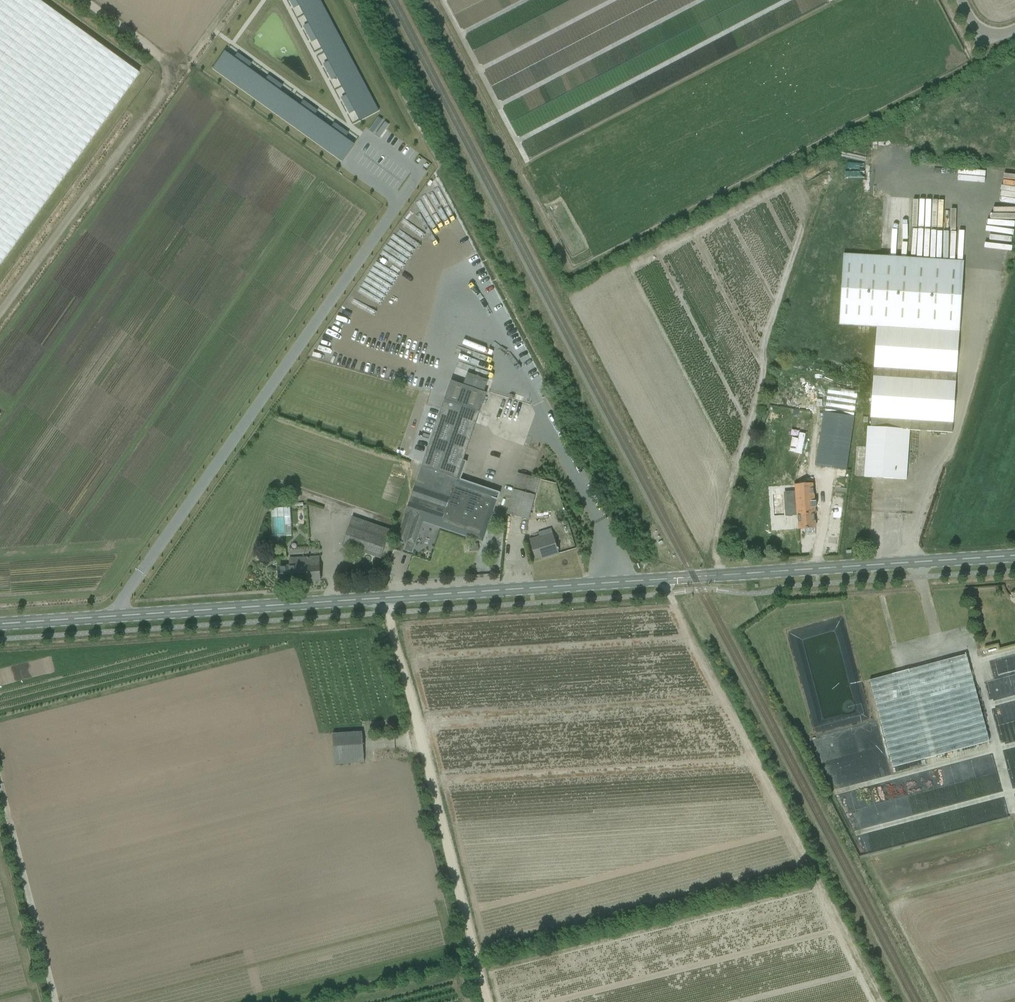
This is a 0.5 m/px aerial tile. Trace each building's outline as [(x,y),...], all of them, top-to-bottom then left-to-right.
[(139,78),(33,0),(0,0),(0,266),(139,78)] [(304,14),(323,5),(320,0),(297,0),(304,14)] [(323,5),(304,14),(313,31),(332,22),(323,5)] [(332,22),(313,31),(322,48),(341,39),(332,22)] [(341,39),(322,48),(324,52),(343,43),(341,39)] [(343,43),(324,52),(333,69),(351,59),(343,43)] [(225,52),(213,69),(229,81),(242,64),(225,52)] [(351,59),(333,69),(342,86),(360,76),(351,59)] [(242,64),(229,81),(244,92),(257,75),(242,64)] [(257,75),(244,92),(260,104),(272,87),(257,75)] [(360,76),(342,86),(351,103),(369,93),(360,76)] [(272,87),(260,104),(276,115),(288,98),(272,87)] [(369,93),(351,103),(360,121),(378,111),(369,93)] [(288,98),(276,115),(279,117),(292,100),(288,98)] [(292,100),(279,117),(294,128),(307,111),(292,100)] [(307,111),(294,128),(310,140),(322,123),(307,111)] [(322,123),(310,140),(326,151),(338,134),(322,123)] [(338,134),(326,151),(342,163),(354,146),(338,134)] [(953,433),(959,332),(964,262),(844,255),(839,325),(877,327),(871,427),(867,427),(864,477),(907,480),(910,430),(953,433)] [(482,541),(486,531),(498,494),(456,479),(486,393),(452,381),(406,515),(424,521),(482,541)] [(845,475),(853,422),(823,418),(815,470),(845,475)] [(790,450),(802,453),(806,434),(800,432),(798,439),(793,437),(790,450)] [(507,514),(529,520),(540,479),(519,474),(507,514)] [(799,529),(815,528),(812,484),(796,485),(799,529)] [(291,507),(271,507),(271,536),(292,536),(291,507)] [(415,545),(424,521),(406,515),(397,541),(406,544),(407,542),(415,545)] [(381,559),(384,549),(391,530),(372,524),(369,531),(350,524),(343,546),(381,559)] [(546,558),(559,554),(553,535),(540,539),(539,536),(529,539),(531,545),(536,558),(545,555),(546,558)] [(273,549),(275,545),(273,541),(269,540),(266,541),(264,545),(266,549),(269,550),(273,549)] [(470,552),(479,551),(478,544),(469,545),(470,552)] [(279,567),(280,583),(321,581),(319,557),(290,559),(291,566),(279,567)] [(870,680),(893,767),(989,741),(966,655),(870,680)] [(363,732),(333,734),(335,764),(365,762),(363,732)]
